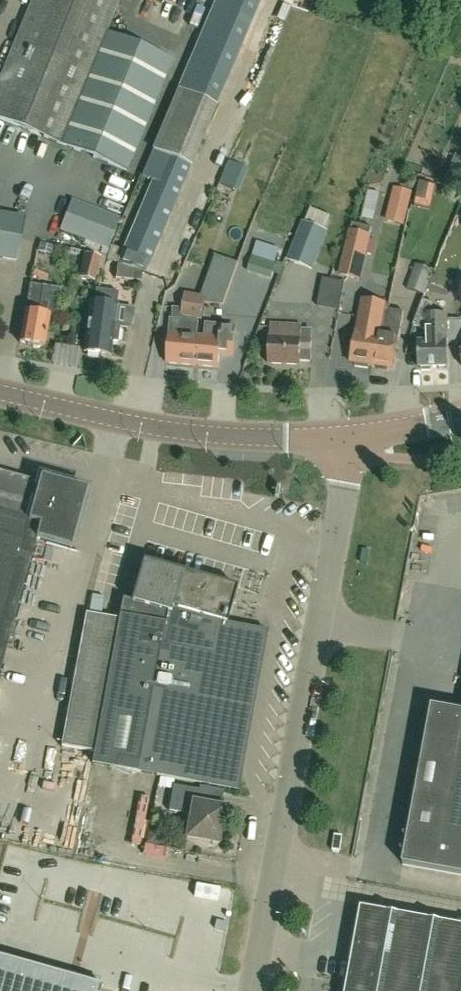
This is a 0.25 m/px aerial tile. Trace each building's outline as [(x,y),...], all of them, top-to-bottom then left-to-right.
[(174,58),(108,30),(120,0),(33,0),(0,82),(0,118),(128,171),(174,58)] [(159,132),(160,133),(142,175),(149,179),(150,178),(153,179),(123,250),(121,249),(139,203),(131,199),(122,218),(112,246),(104,270),(117,273),(117,277),(131,279),(132,268),(147,274),(193,165),(190,163),(197,148),(210,116),(208,115),(212,106),(216,107),(253,21),(226,9),(192,89),(179,84),(159,132)] [(227,167),(218,191),(230,196),(241,173),(227,167)] [(398,183),(390,217),(409,221),(417,188),(398,183)] [(112,246),(122,218),(72,199),(60,230),(109,249),(111,245),(112,246)] [(18,262),(26,216),(0,212),(0,259),(18,262)] [(372,227),(353,223),(340,275),(360,280),(372,227)] [(290,261),(313,270),(327,233),(305,224),(290,261)] [(201,336),(198,335),(200,320),(202,320),(207,296),(222,302),(237,261),(239,262),(246,243),(232,238),(226,257),(214,253),(200,295),(186,292),(183,308),(174,307),(173,318),(171,318),(170,333),(167,363),(195,365),(198,336),(201,336)] [(248,271),(266,278),(261,292),(272,296),(280,274),(275,271),(280,255),(256,247),(248,271)] [(102,258),(85,254),(79,279),(95,283),(102,258)] [(407,288),(425,294),(434,269),(416,263),(407,288)] [(322,273),(313,301),(336,308),(343,290),(341,290),(344,281),(322,273)] [(50,315),(39,313),(44,285),(31,283),(20,342),(45,347),(50,315)] [(119,342),(121,326),(115,325),(117,305),(119,293),(95,290),(94,302),(92,302),(85,352),(111,356),(113,342),(119,342)] [(449,366),(448,340),(447,317),(432,317),(433,302),(423,299),(413,325),(426,330),(426,341),(418,341),(419,367),(449,366)] [(357,332),(351,363),(355,364),(355,367),(368,369),(369,366),(372,366),(378,334),(383,335),(388,309),(389,309),(390,305),(363,300),(357,332)] [(219,368),(222,338),(223,338),(225,309),(209,307),(206,336),(201,336),(198,336),(195,365),(219,368)] [(378,334),(372,366),(377,367),(378,369),(387,371),(388,368),(393,369),(393,368),(399,338),(404,312),(389,309),(388,309),(383,335),(378,334)] [(271,322),(270,337),(269,363),(301,365),(301,353),(312,353),(312,329),(303,329),(303,324),(271,322)] [(37,539),(71,548),(85,496),(0,472),(0,671),(37,539)] [(238,588),(145,562),(132,603),(124,600),(91,765),(239,792),(269,630),(229,623),(238,588)] [(432,706),(403,864),(460,874),(460,711),(432,706)] [(219,843),(226,808),(197,803),(200,790),(174,785),(170,809),(192,814),(187,837),(219,843)] [(346,990),(460,990),(460,925),(362,906),(346,990)] [(101,986),(0,958),(0,990),(99,990),(101,986)]
